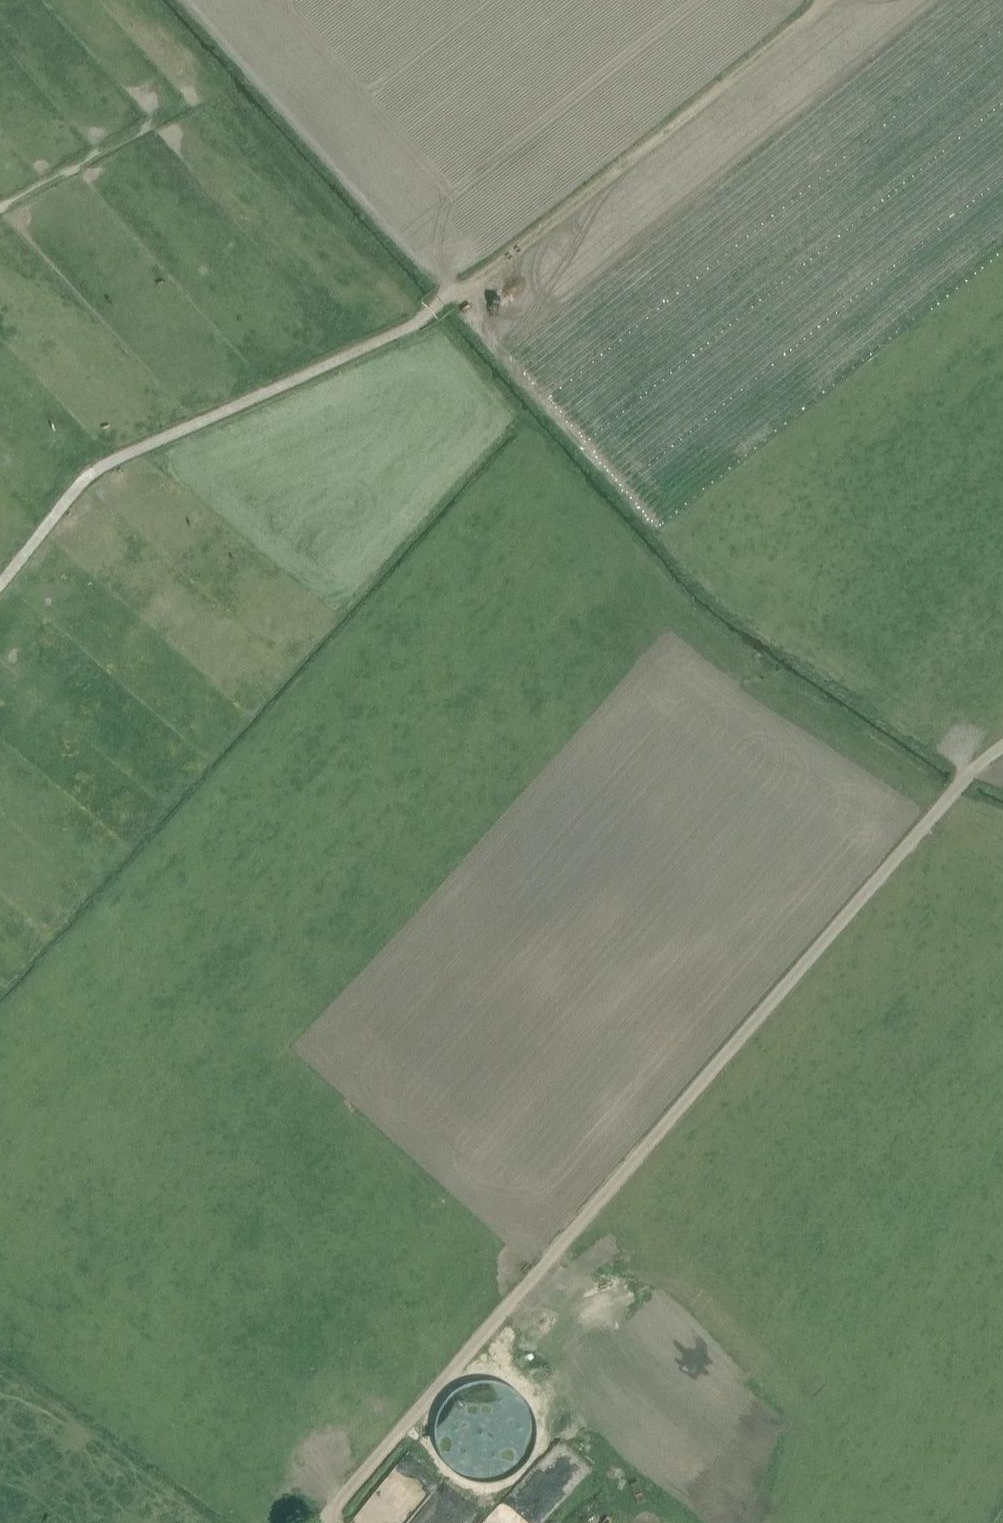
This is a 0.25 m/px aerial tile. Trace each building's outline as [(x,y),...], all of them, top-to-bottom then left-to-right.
[(434,1429),(434,1433),(434,1436),(435,1440),(436,1444),(437,1447),(438,1451),(440,1454),(442,1457),(444,1460),(447,1463),(449,1466),(452,1468),(456,1470),(459,1472),(462,1473),(466,1475),(470,1475),(473,1476),(477,1476),(481,1476),(484,1476),(488,1475),(492,1474),(495,1473),(499,1471),(502,1469),(505,1467),(508,1464),(510,1462),(513,1459),(515,1456),(517,1452),(518,1449),(520,1445),(520,1442),(521,1438),(521,1434),(521,1430),(521,1427),(520,1423),(519,1419),(518,1416),(516,1412),(514,1409),(512,1406),(510,1403),(507,1400),(504,1398),(501,1395),(497,1394),(494,1392),(490,1391),(486,1390),(482,1389),(479,1389),(475,1389),(471,1389),(467,1390),(463,1391),(460,1393),(456,1395),(453,1397),(450,1399),(447,1401),(445,1404),(442,1407),(440,1411),(438,1414),(437,1418),(436,1421),(435,1425),(434,1429)]
